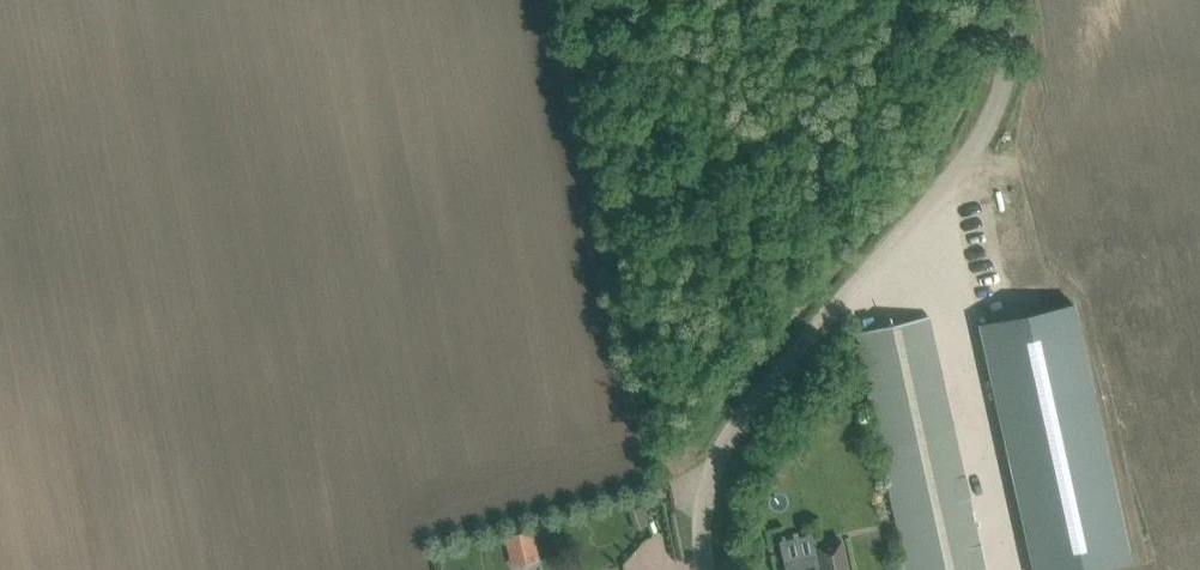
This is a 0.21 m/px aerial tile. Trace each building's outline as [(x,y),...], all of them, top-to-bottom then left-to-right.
[(1137,544),(1080,287),(986,307),(1043,565),(1137,544)] [(906,569),(984,569),(928,315),(854,331),(906,569)] [(642,506),(630,510),(636,529),(648,525),(642,506)] [(535,527),(507,534),(513,564),(542,558),(535,527)] [(786,569),(849,569),(842,539),(816,545),(818,553),(784,561),(786,569)]
